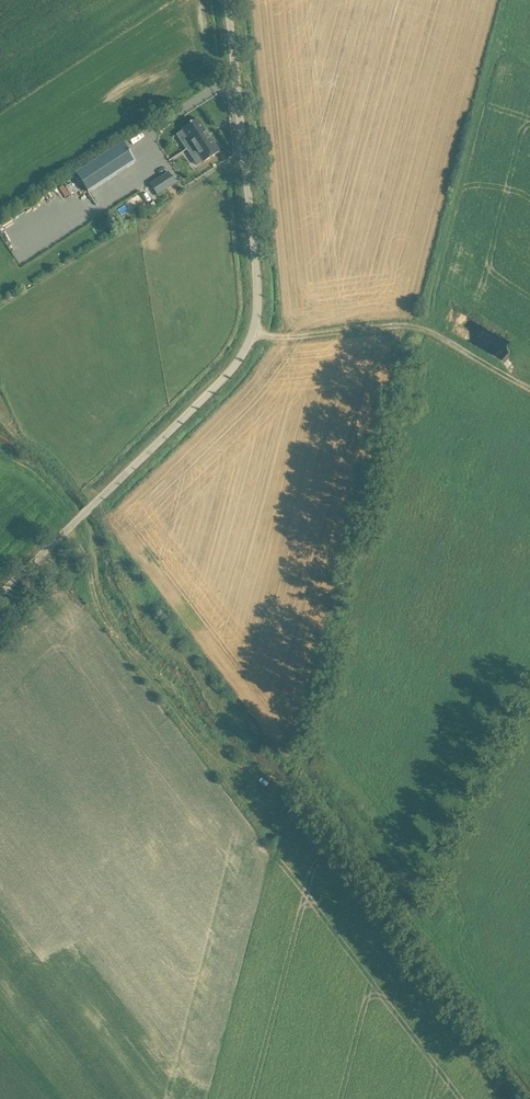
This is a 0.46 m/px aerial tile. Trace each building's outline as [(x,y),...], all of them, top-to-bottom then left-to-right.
[(221,150),(199,116),(183,127),(205,160),(221,150)] [(125,141),(78,172),(90,191),(138,161),(125,141)] [(168,171),(159,177),(150,183),(157,195),(167,189),(175,183),(168,171)]
